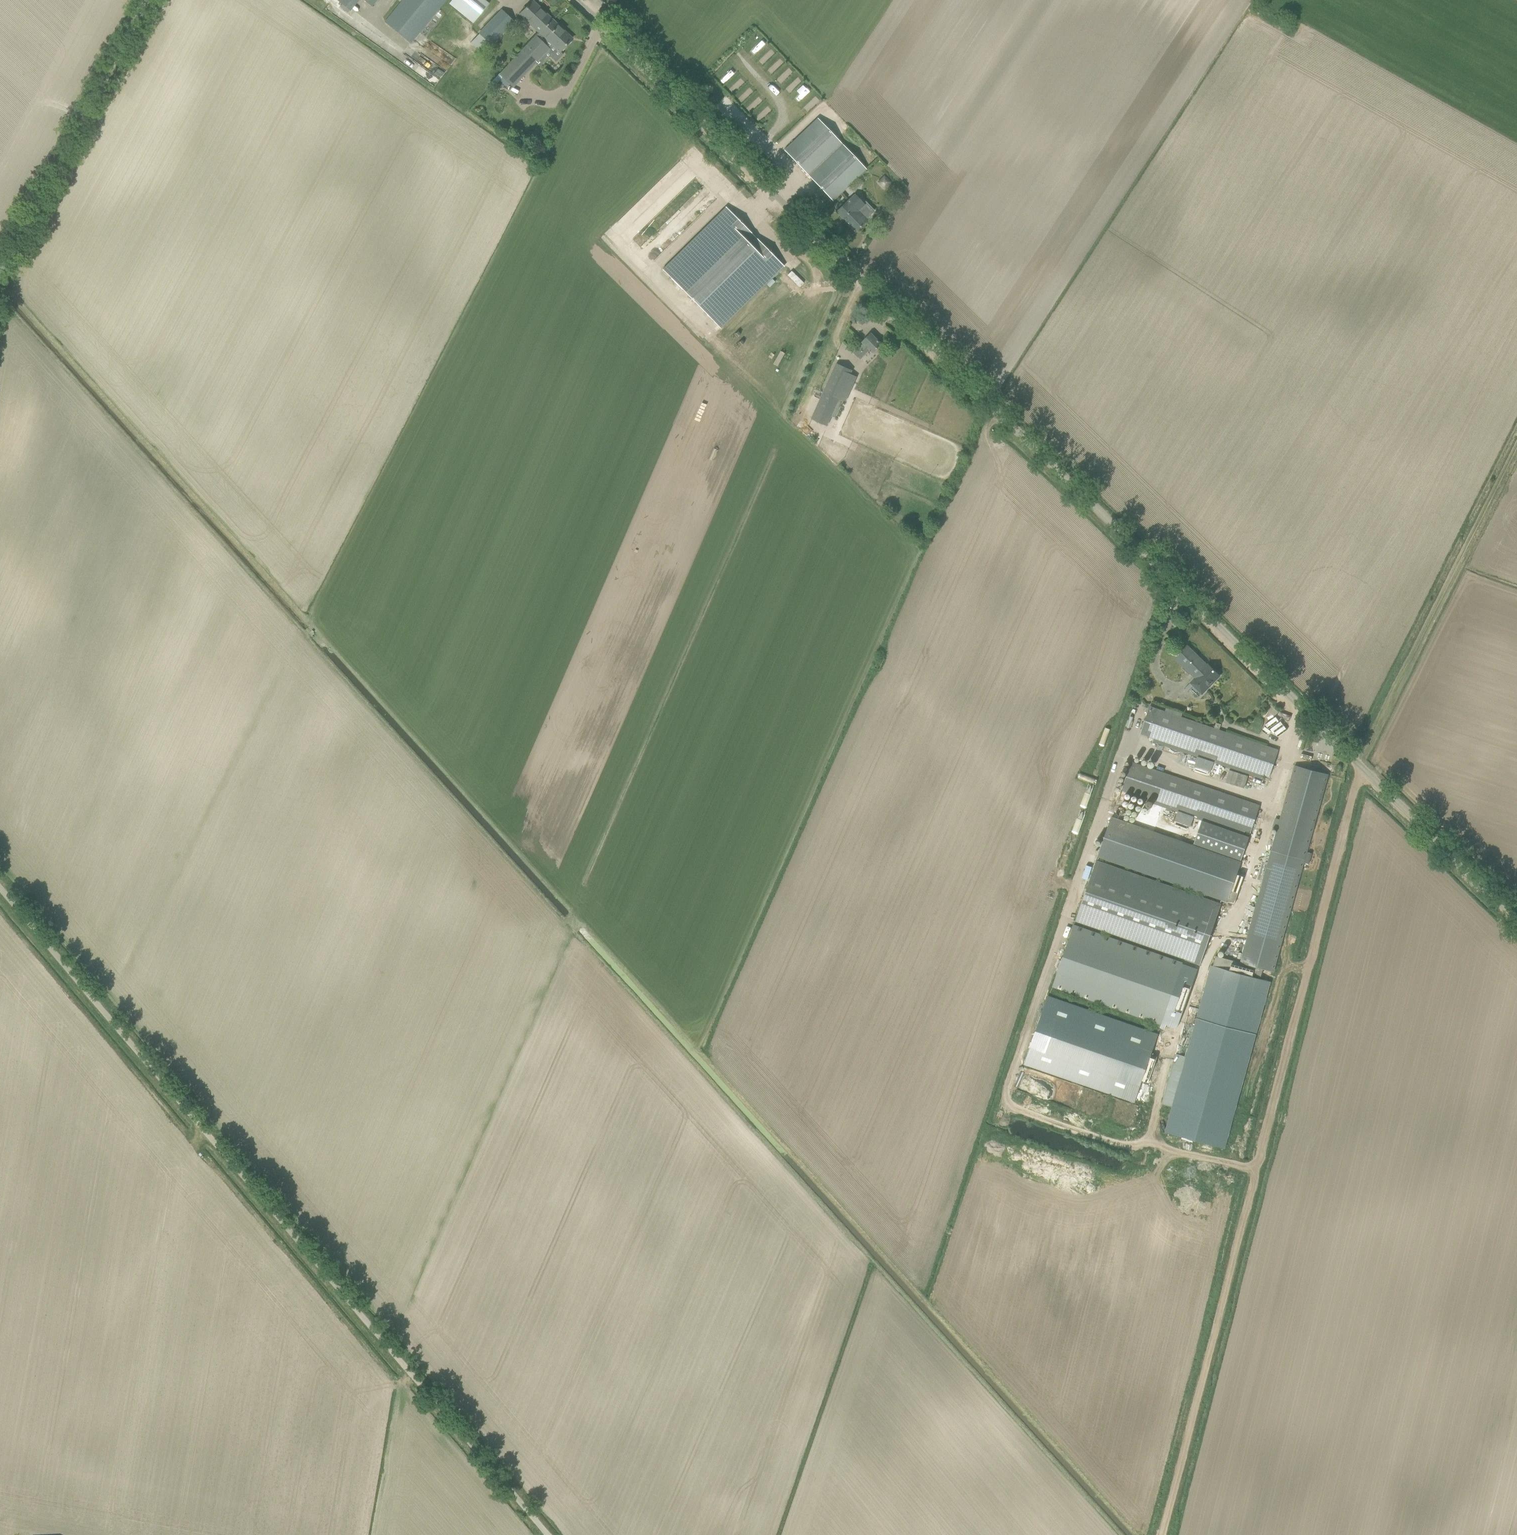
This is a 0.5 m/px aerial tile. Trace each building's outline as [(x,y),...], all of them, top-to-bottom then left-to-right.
[(351,11),(359,0),(337,0),(351,11)] [(385,22),(410,43),(445,0),(403,0),(385,22)] [(490,2),(488,0),(451,0),(449,2),(473,22),(490,2)] [(540,33),(552,19),(533,1),(520,14),(539,32),(540,33)] [(492,44),(507,29),(513,21),(502,10),(480,33),(492,44)] [(539,32),(500,73),(513,86),(535,62),(546,51),(550,56),(556,61),(563,54),(560,51),(565,45),(572,38),(552,19),(540,33),(539,32)] [(817,117),(784,150),(794,160),(799,156),(803,159),(798,164),(833,200),(866,168),(817,117)] [(538,136),(531,140),(534,145),(541,141),(538,136)] [(845,215),(842,217),(855,231),(868,218),(867,218),(874,212),(865,202),(864,203),(855,193),(839,208),(845,215)] [(726,207),(662,269),(720,328),(784,265),(726,207)] [(792,270),(788,274),(799,286),(803,282),(792,270)] [(871,333),(864,340),(863,342),(864,342),(854,352),(860,358),(870,349),(873,352),(882,344),(871,333)] [(837,363),(824,391),(839,398),(845,401),(856,376),(850,374),(852,370),(837,363)] [(823,392),(812,419),(827,426),(831,416),(839,398),(824,391),(823,392)] [(1191,689),(1199,696),(1206,690),(1220,675),(1208,664),(1207,666),(1187,646),(1180,653),(1175,658),(1194,676),(1189,682),(1194,686),(1191,689)] [(1146,716),(1140,734),(1153,739),(1152,742),(1198,757),(1193,769),(1208,774),(1207,776),(1209,776),(1214,762),(1262,779),(1264,775),(1269,777),(1278,750),(1181,717),(1183,712),(1165,707),(1163,711),(1149,706),(1146,716)] [(1122,788),(1121,790),(1153,800),(1153,801),(1152,803),(1177,812),(1173,824),(1188,829),(1187,830),(1189,831),(1194,817),(1202,820),(1243,835),(1244,832),(1250,834),(1251,831),(1260,805),(1131,762),(1122,788)] [(1176,1054),(1163,1103),(1172,1106),(1165,1131),(1225,1148),(1232,1122),(1271,981),(1260,979),(1263,969),(1273,971),(1326,784),(1329,775),(1295,765),(1293,775),(1239,962),(1216,956),(1213,965),(1211,965),(1199,1008),(1185,1057),(1176,1054)] [(1112,815),(1097,858),(1221,900),(1221,899),(1227,901),(1234,904),(1238,892),(1245,874),(1238,871),(1242,861),(1112,815)] [(1202,820),(1194,843),(1241,860),(1249,837),(1243,835),(1202,820)] [(1097,859),(1076,922),(1200,964),(1221,902),(1097,859)] [(1060,962),(1052,987),(1161,1025),(1160,1028),(1164,1029),(1166,1025),(1177,1029),(1193,984),(1198,969),(1182,963),(1183,961),(1074,923),(1060,962)] [(1152,1054),(1158,1034),(1048,995),(1024,1064),(1134,1102),(1143,1081),(1149,1083),(1157,1056),(1152,1054)]
